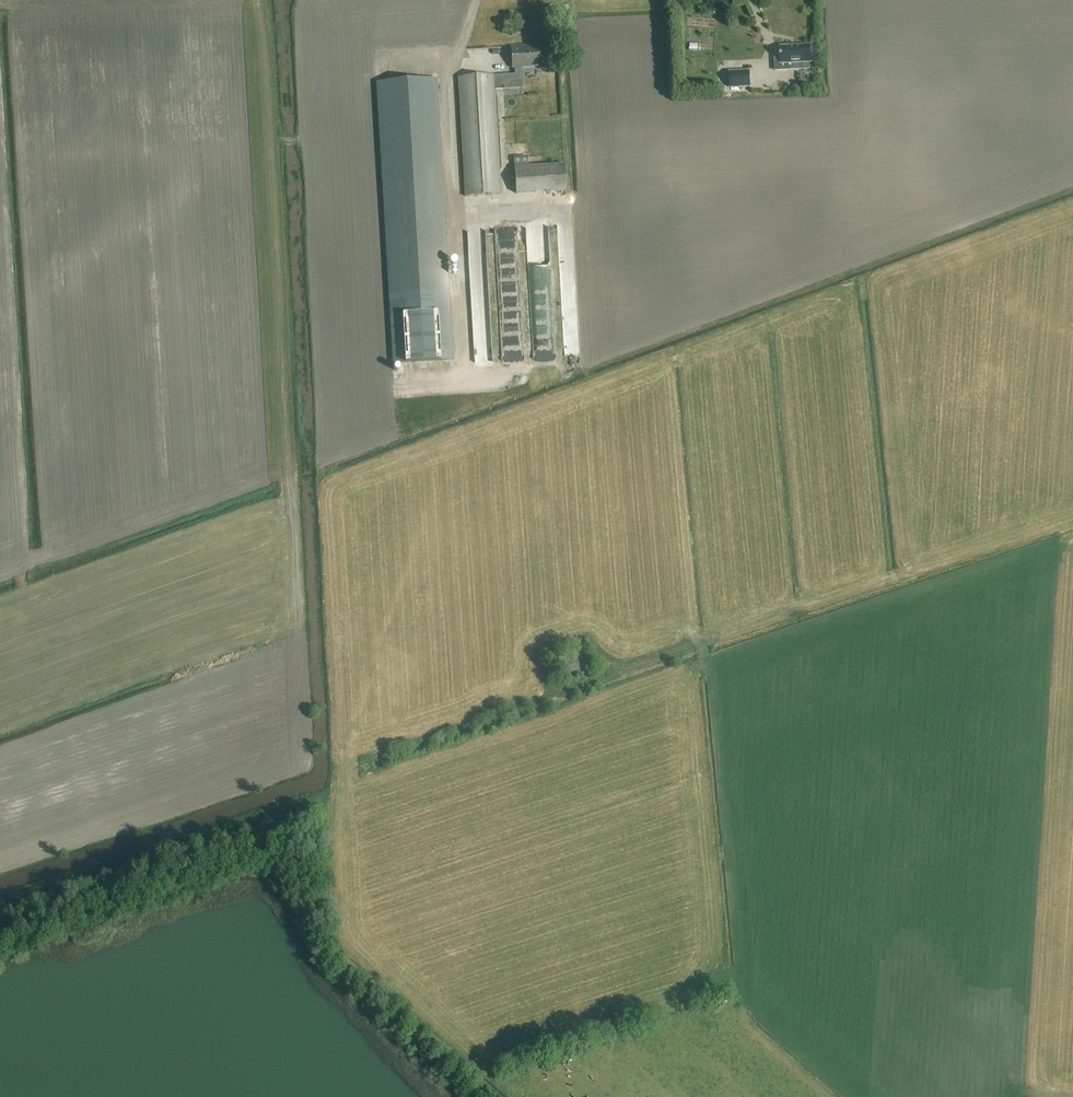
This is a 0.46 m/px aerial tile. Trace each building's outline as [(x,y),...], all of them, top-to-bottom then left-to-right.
[(813,64),(812,45),(780,47),(781,58),(774,58),(775,72),(791,71),(790,64),(802,63),(802,71),(810,71),(810,64),(813,64)] [(521,67),(537,66),(536,58),(538,58),(538,47),(528,48),(528,46),(511,47),(512,68),(515,68),(515,75),(501,76),(494,76),(458,78),(465,197),(501,195),(494,90),(510,89),(510,83),(522,82),(521,67)] [(729,73),(730,90),(751,89),(750,72),(729,73)] [(446,78),(386,82),(403,368),(463,364),(446,78)] [(514,158),(514,168),(528,167),(528,157),(514,158)] [(528,167),(514,168),(516,194),(566,191),(564,165),(528,167)] [(585,646),(556,656),(565,681),(593,672),(585,646)]
